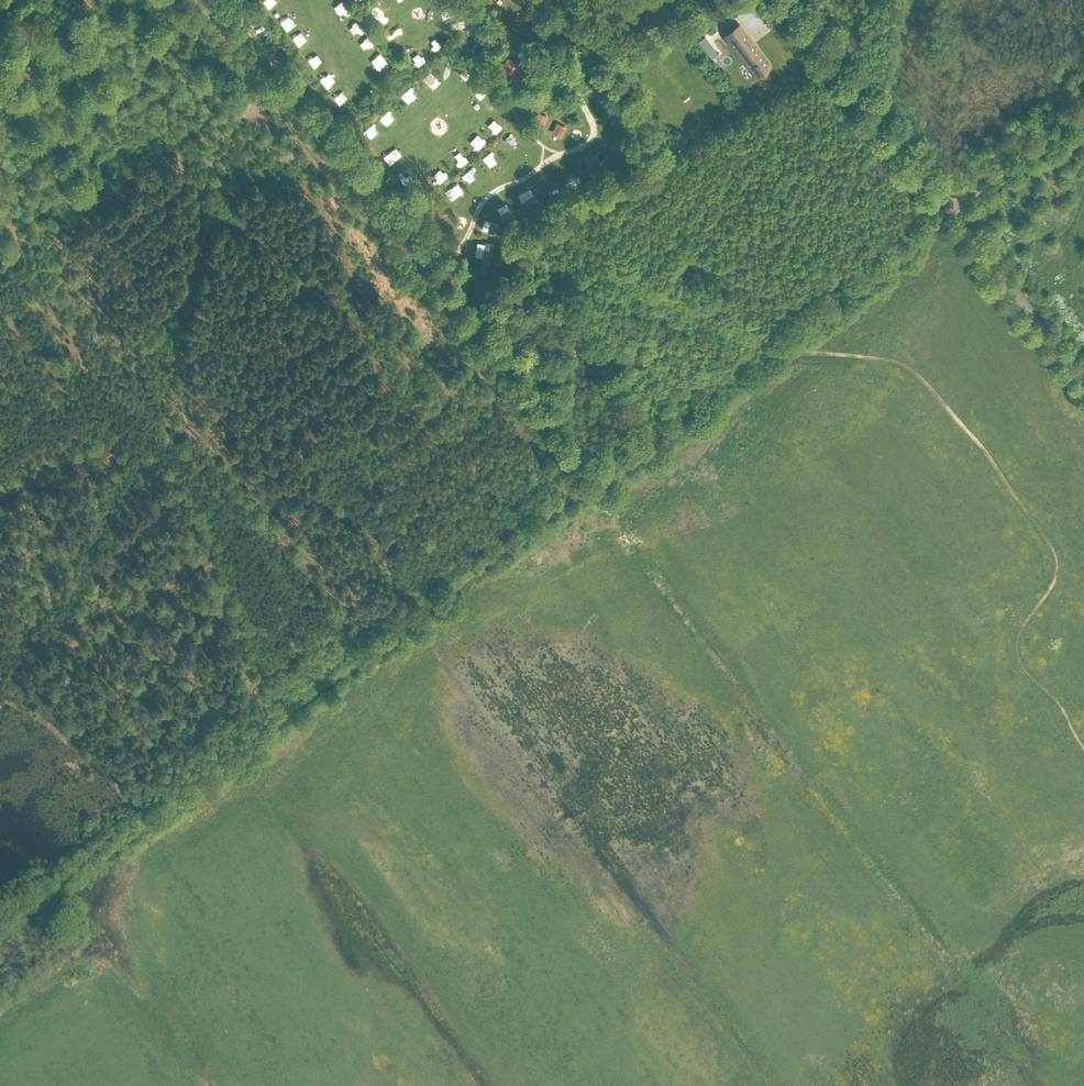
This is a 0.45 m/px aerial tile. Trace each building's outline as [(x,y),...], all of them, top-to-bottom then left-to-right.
[(262,22),(270,17),(264,8),(257,14),(262,22)] [(770,61),(741,22),(724,34),(754,74),(770,61)] [(707,51),(713,46),(704,35),(698,40),(707,51)] [(292,48),(285,53),(291,61),(298,57),(292,48)] [(501,69),(515,76),(521,63),(507,57),(501,69)] [(420,71),(432,66),(429,59),(417,65),(420,71)] [(448,82),(455,78),(451,70),(444,75),(448,82)] [(407,91),(416,84),(409,73),(399,81),(407,91)] [(317,96),(326,92),(322,83),(313,88),(317,96)] [(512,103),(523,109),(530,96),(519,90),(512,103)] [(414,113),(421,119),(428,112),(421,106),(414,113)] [(533,122),(542,127),(548,116),(539,112),(533,122)] [(551,133),(561,137),(566,127),(557,122),(551,133)] [(487,154),(495,150),(485,135),(477,140),(487,154)] [(623,155),(632,141),(624,136),(615,150),(623,155)] [(467,153),(463,161),(479,170),(484,161),(467,153)] [(459,175),(438,174),(438,184),(458,185),(459,175)]
